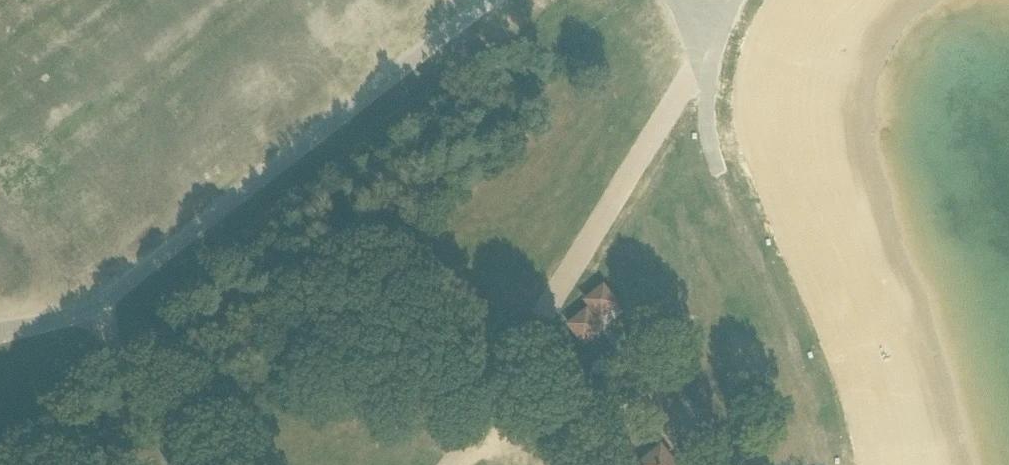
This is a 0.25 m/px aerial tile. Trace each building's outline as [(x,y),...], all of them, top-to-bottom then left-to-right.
[(599,324),(620,306),(604,286),(583,302),(588,309),(566,326),(583,347),(604,331),(599,324)] [(661,445),(636,464),(677,464),(661,445)]
